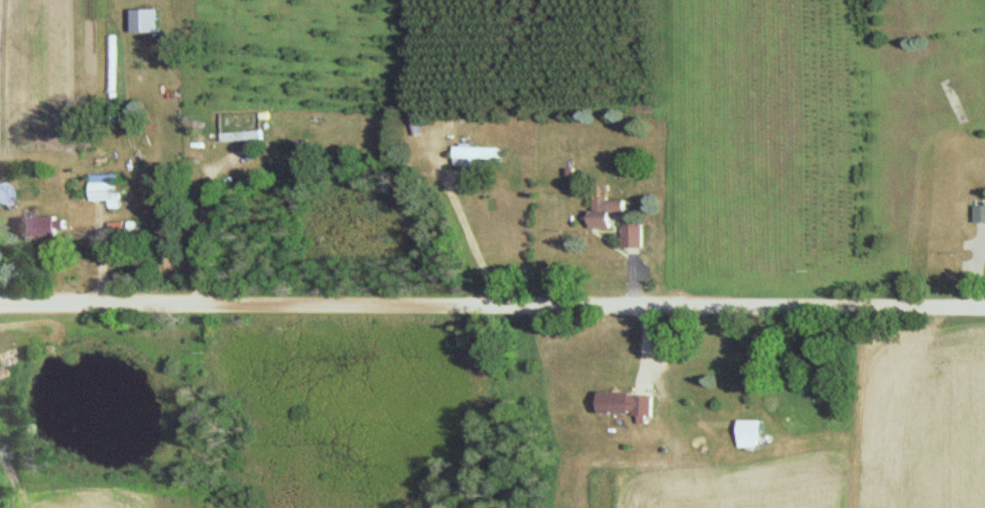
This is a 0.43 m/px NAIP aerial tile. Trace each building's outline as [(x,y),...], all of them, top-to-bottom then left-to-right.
[(133,9),(133,33),(160,33),(160,9),(133,9)] [(969,121),(948,79),(939,84),(960,125),(969,121)] [(261,122),(253,123),(253,132),(222,133),(222,143),(262,142),(261,122)] [(454,167),(472,167),(472,159),(499,159),(499,148),(454,148),(454,167)] [(120,208),(120,175),(91,175),(91,201),(110,200),(110,208),(120,208)] [(590,228),(614,228),(614,217),(624,217),(624,198),(590,198),(590,228)] [(974,205),(974,222),(984,222),(984,205),(974,205)] [(16,217),(16,237),(59,237),(59,229),(68,229),(68,217),(16,217)] [(641,248),(641,222),(621,222),(621,248),(641,248)] [(597,394),(597,415),(652,415),(652,394),(597,394)] [(762,420),(740,420),(740,448),(762,448),(762,420)]
